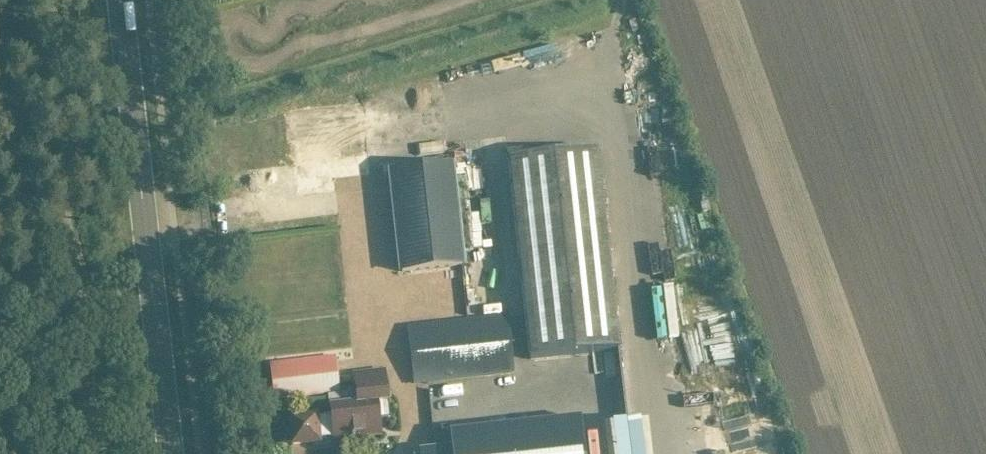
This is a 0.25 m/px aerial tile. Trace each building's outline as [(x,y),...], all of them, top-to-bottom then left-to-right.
[(411,159),(419,237),(479,231),(469,142),(411,159)] [(620,351),(597,150),(509,159),(526,361),(620,351)] [(688,306),(697,333),(732,320),(723,294),(688,306)] [(409,328),(415,384),(514,373),(508,317),(409,328)] [(270,364),(272,378),(275,400),(340,392),(337,370),(337,362),(336,357),(270,364)] [(335,437),(335,440),(380,435),(378,418),(389,417),(387,403),(388,403),(385,370),(356,374),(358,383),(346,385),(347,394),(330,396),(332,416),(309,419),(311,439),(335,437)] [(692,377),(700,403),(725,396),(717,370),(692,377)] [(616,453),(649,453),(647,417),(614,419),(616,453)] [(423,453),(578,453),(574,423),(451,437),(452,450),(423,453)] [(776,444),(749,449),(750,453),(778,453),(776,444)] [(312,445),(292,446),(293,453),(312,453),(312,445)]
